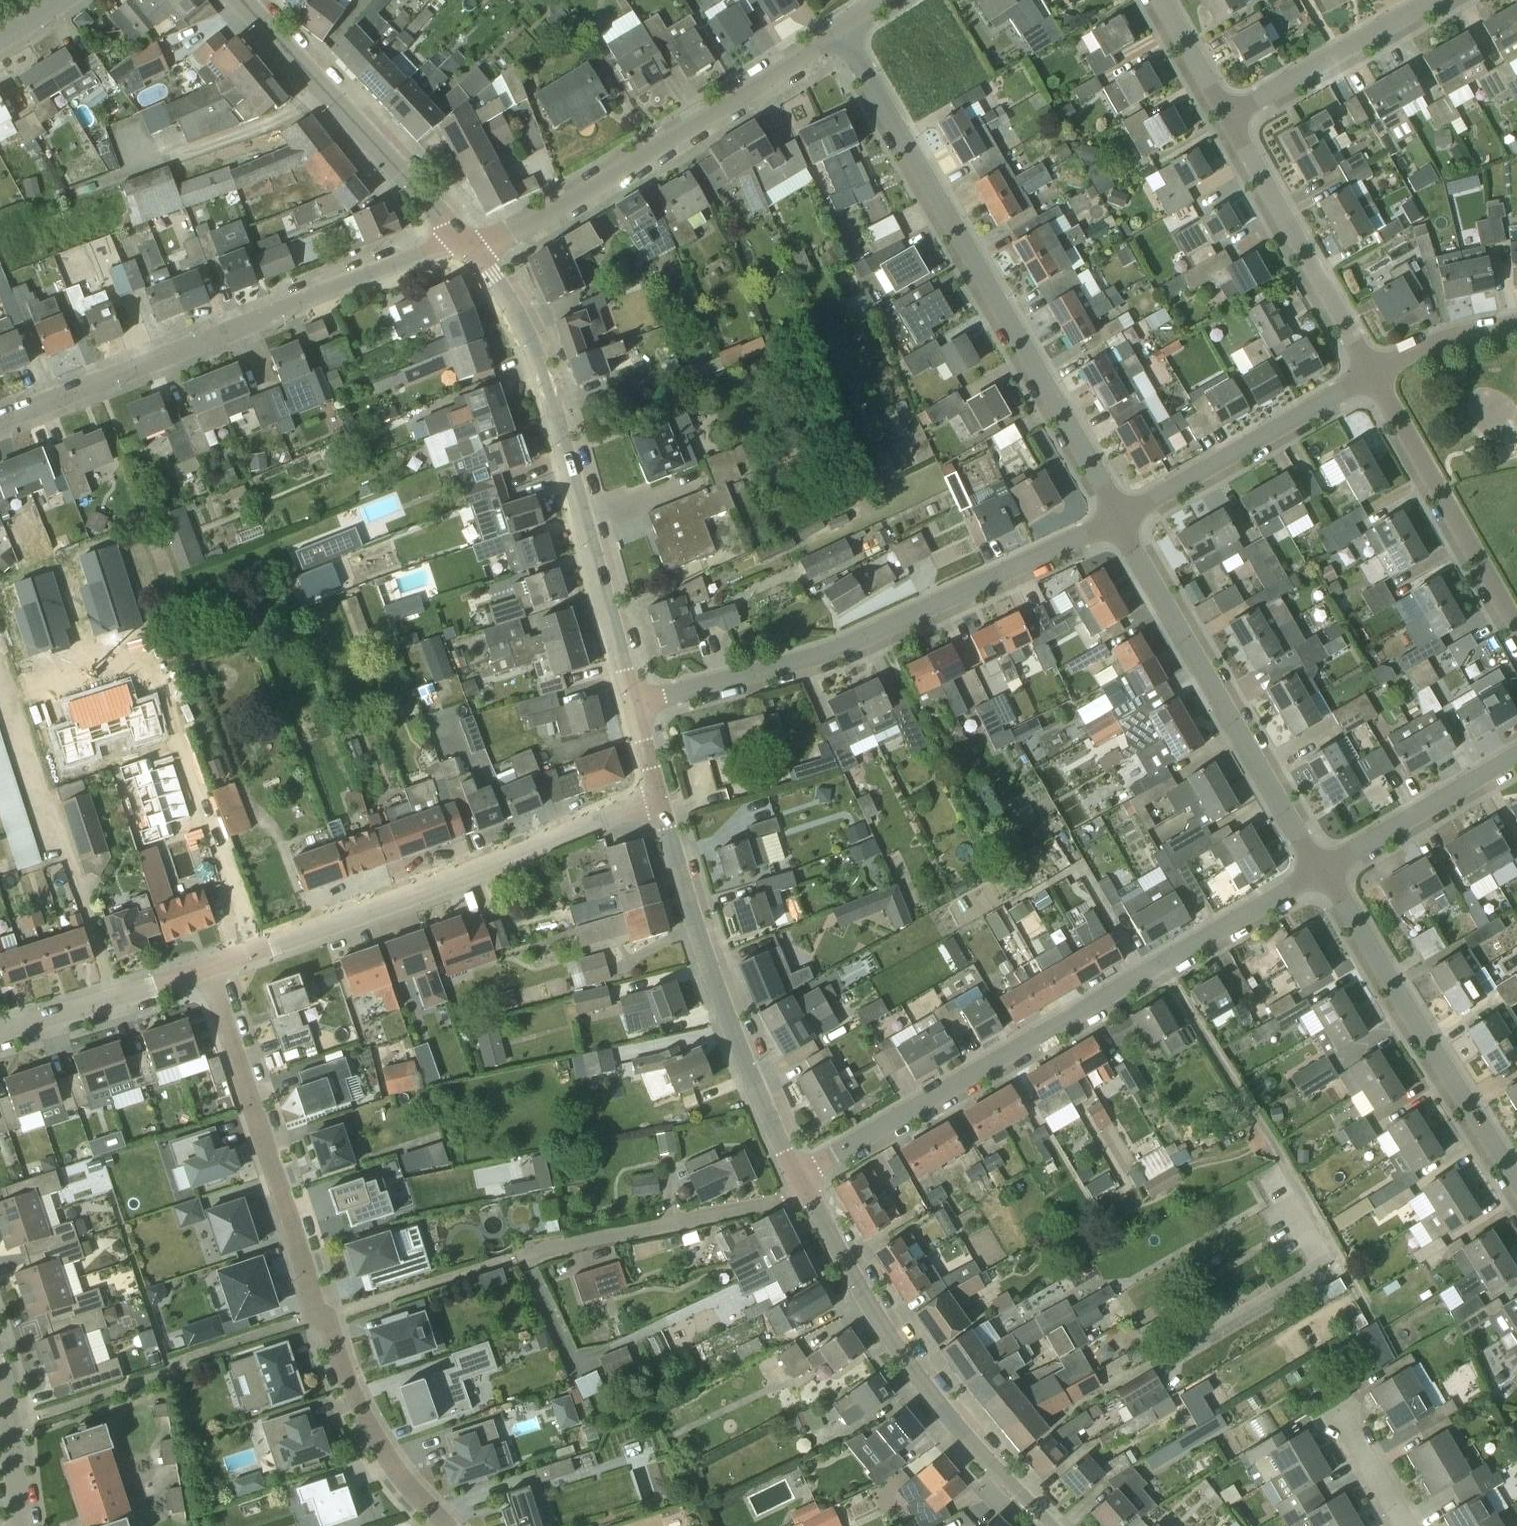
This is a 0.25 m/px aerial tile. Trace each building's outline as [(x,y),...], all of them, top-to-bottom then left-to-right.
[(111,16),(126,35),(134,28),(169,0),(130,0),(111,16)] [(167,16),(179,31),(218,14),(207,0),(169,0),(134,28),(141,38),(167,16)] [(298,16),(310,0),(282,0),(298,16)] [(309,31),(323,42),(345,11),(353,0),(310,0),(298,16),(295,20),(309,31)] [(330,50),(329,50),(355,78),(381,53),(398,34),(387,24),(377,14),(390,0),(372,0),(352,23),(355,26),(330,50)] [(730,54),(741,47),(739,44),(751,37),(742,22),(745,20),(733,0),(719,0),(727,12),(709,24),(726,52),(728,51),(730,54)] [(772,23),(797,7),(792,0),(757,0),(772,23)] [(1010,0),(974,0),(988,23),(990,22),(994,29),(1009,20),(1033,56),(1062,37),(1050,17),(1044,21),(1030,0),(1015,0),(1011,2),(1010,0)] [(1216,22),(1245,5),(1242,0),(1203,0),(1216,22)] [(1299,14),(1291,0),(1288,0),(1277,6),(1285,21),(1299,14)] [(1311,19),(1345,0),(1299,0),(1311,19)] [(1504,12),(1516,36),(1516,4),(1504,12)] [(554,31),(569,19),(561,9),(545,20),(554,31)] [(84,11),(73,21),(83,33),(94,23),(84,11)] [(1239,54),(1245,65),(1272,50),(1260,30),(1267,27),(1259,11),(1221,33),(1234,56),(1239,54)] [(1516,78),(1508,64),(1516,59),(1516,36),(1504,12),(1482,24),(1504,63),(1496,67),(1509,89),(1516,104),(1516,80),(1516,78)] [(678,63),(687,77),(701,67),(700,66),(710,60),(702,48),(703,46),(701,42),(699,43),(692,32),(698,28),(689,14),(666,28),(657,13),(641,23),(650,38),(669,69),(678,63)] [(1062,14),(1059,26),(1073,30),(1076,17),(1062,14)] [(1133,41),(1118,16),(1090,32),(1100,50),(1085,58),(1095,77),(1096,77),(1117,65),(1111,54),(1133,41)] [(605,44),(636,95),(651,86),(650,84),(659,78),(657,76),(669,69),(650,38),(641,23),(605,44)] [(381,53),(355,78),(380,105),(407,81),(391,64),(408,49),(406,47),(413,40),(402,30),(398,34),(381,53)] [(237,36),(227,45),(218,34),(193,54),(203,67),(211,60),(227,80),(255,57),(237,36)] [(1487,72),(1465,34),(1444,45),(1467,85),(1476,80),(1488,101),(1509,89),(1496,67),(1487,72)] [(108,73),(117,86),(138,72),(143,81),(167,70),(155,43),(132,54),(108,73)] [(1422,58),(1444,97),(1447,95),(1447,96),(1467,85),(1444,45),(1422,58)] [(42,64),(59,93),(92,73),(84,60),(74,66),(65,50),(42,64)] [(380,105),(383,108),(398,124),(425,98),(467,60),(457,50),(439,67),(431,58),(408,80),(407,81),(380,105)] [(290,100),(271,78),(255,57),(227,80),(216,84),(194,95),(194,94),(141,116),(150,135),(174,126),(172,123),(176,122),(185,142),(260,118),(274,107),(278,111),(290,100)] [(587,62),(533,94),(554,129),(570,119),(578,133),(607,116),(599,102),(608,97),(587,62)] [(20,78),(36,105),(31,108),(33,112),(22,118),(35,140),(46,133),(41,124),(58,113),(50,99),(59,93),(42,64),(20,78)] [(500,75),(515,105),(527,99),(513,64),(500,75)] [(1161,89),(1146,64),(1114,82),(1128,108),(1161,89)] [(108,73),(103,67),(93,74),(107,94),(117,86),(108,73)] [(1406,67),(1385,79),(1401,108),(1422,96),(1406,67)] [(398,124),(416,143),(438,125),(488,85),(476,71),(459,86),(457,84),(433,107),(425,98),(398,124)] [(1102,90),(1096,77),(1095,77),(1073,89),(1079,101),(1102,90)] [(1363,91),(1385,131),(1388,129),(1388,130),(1407,119),(1401,108),(1385,79),(1363,91)] [(438,125),(448,145),(487,216),(515,200),(516,201),(518,200),(517,199),(540,189),(488,85),(438,125)] [(979,86),(959,97),(966,109),(985,98),(979,86)] [(1444,97),(1436,101),(1449,123),(1460,117),(1447,96),(1447,95),(1444,97)] [(1354,99),(1342,105),(1356,128),(1367,121),(1354,99)] [(17,134),(30,157),(41,151),(35,140),(22,118),(13,124),(0,101),(0,143),(17,134)] [(1449,123),(1436,101),(1424,107),(1437,130),(1449,123)] [(1062,127),(1079,119),(1070,103),(1054,112),(1062,127)] [(969,122),(961,110),(956,113),(938,124),(950,144),(996,117),(1005,112),(1000,105),(969,122)] [(1185,132),(1171,108),(1149,121),(1143,110),(1121,122),(1134,144),(1145,137),(1153,150),(1185,132)] [(858,146),(843,113),(839,115),(835,110),(830,112),(831,119),(820,123),(856,204),(874,196),(868,182),(863,184),(848,150),(858,146)] [(1308,123),(1308,122),(1281,138),(1293,160),(1332,138),(1338,135),(1325,113),(1308,123)] [(228,167),(175,185),(184,209),(237,190),(269,178),(291,169),(303,165),(305,169),(335,148),(311,116),(280,136),(288,147),(230,171),(228,167)] [(996,117),(950,144),(962,166),(973,160),(978,169),(1001,156),(996,147),(988,133),(1000,125),(996,117)] [(794,140),(772,153),(754,122),(741,130),(740,129),(733,133),(734,134),(731,136),(751,168),(762,195),(807,168),(794,140)] [(798,133),(812,166),(822,162),(835,194),(829,197),(836,213),(856,204),(820,123),(810,128),(805,123),(801,125),(801,132),(798,133)] [(1400,151),(1388,130),(1388,129),(1385,131),(1377,135),(1389,156),(1400,151)] [(1435,147),(1452,145),(1450,129),(1433,131),(1435,147)] [(708,149),(713,157),(699,166),(713,190),(735,176),(742,194),(737,196),(746,215),(767,206),(762,195),(751,168),(731,136),(708,149)] [(1307,183),(1338,165),(1332,157),(1340,152),(1332,138),(1293,160),(1307,183)] [(1507,145),(1514,157),(1516,155),(1516,140),(1507,145)] [(112,150),(108,141),(96,145),(100,155),(112,150)] [(1060,162),(1071,156),(1064,143),(1053,149),(1060,162)] [(1093,162),(1096,148),(1082,145),(1073,150),(1079,159),(1093,162)] [(356,175),(335,148),(305,169),(327,197),(331,195),(353,177),(356,175)] [(1210,176),(1195,150),(1157,172),(1164,185),(1154,192),(1167,217),(1193,202),(1186,190),(1210,176)] [(1360,153),(1338,165),(1343,175),(1365,162),(1360,153)] [(1014,178),(1001,156),(978,169),(984,179),(973,185),(985,206),(1046,171),(1041,163),(1014,178)] [(1100,194),(1112,186),(1098,163),(1087,170),(1093,181),(1092,182),(1100,194)] [(1344,176),(1350,188),(1351,187),(1361,181),(1372,175),(1366,164),(1344,176)] [(1046,171),(985,206),(998,227),(1006,223),(1010,231),(1037,216),(1025,196),(1052,181),(1046,171)] [(1420,171),(1407,179),(1415,192),(1428,185),(1420,171)] [(347,214),(368,196),(353,177),(331,195),(327,197),(292,210),(298,227),(344,210),(347,214)] [(707,207),(689,177),(678,184),(676,181),(659,191),(661,194),(652,200),(666,224),(680,248),(696,238),(685,220),(707,207)] [(28,199),(41,195),(37,180),(24,184),(28,199)] [(1091,200),(1098,196),(1093,186),(1085,191),(1091,200)] [(1358,199),(1350,188),(1347,189),(1347,187),(1318,204),(1331,226),(1372,203),(1367,194),(1358,199)] [(1123,209),(1128,196),(1112,189),(1106,202),(1123,209)] [(637,193),(614,206),(632,235),(629,237),(637,250),(633,252),(638,266),(675,247),(666,224),(652,200),(644,204),(637,193)] [(1505,217),(1502,202),(1487,206),(1487,209),(1488,219),(1493,245),(1505,241),(1500,219),(1505,217)] [(1372,203),(1331,226),(1344,249),(1375,231),(1368,219),(1378,213),(1372,203)] [(345,220),(352,240),(344,243),(348,253),(401,232),(393,214),(388,216),(383,204),(355,216),(345,220)] [(1012,244),(1024,265),(1081,232),(1077,224),(1068,230),(1054,237),(1047,225),(1061,218),(1063,216),(1056,205),(1037,216),(1010,231),(1016,242),(1012,244)] [(1210,245),(1239,228),(1226,205),(1198,220),(1186,227),(1199,250),(1188,256),(1194,267),(1215,255),(1210,245)] [(1475,211),(1477,222),(1488,219),(1487,209),(1475,211)] [(900,229),(892,215),(866,228),(874,242),(900,229)] [(1398,218),(1375,231),(1381,241),(1403,228),(1398,218)] [(1475,222),(1481,247),(1483,247),(1493,245),(1488,219),(1477,222),(1475,222)] [(218,257),(232,293),(256,284),(245,255),(252,252),(246,236),(240,221),(220,229),(210,232),(199,237),(197,237),(207,261),(218,257)] [(137,234),(150,229),(148,222),(134,227),(137,234)] [(207,223),(195,228),(199,237),(210,232),(207,223)] [(540,287),(547,304),(581,289),(583,293),(600,286),(599,283),(602,282),(598,271),(580,279),(573,261),(602,244),(601,241),(599,242),(588,223),(579,229),(575,231),(543,251),(542,251),(528,259),(531,265),(530,266),(539,287),(540,287)] [(1104,223),(1087,232),(1092,242),(1109,232),(1104,223)] [(1081,232),(1024,265),(1042,295),(1076,275),(1063,253),(1086,240),(1081,232)] [(1434,258),(1427,234),(1416,237),(1424,261),(1434,258)] [(170,280),(183,312),(208,302),(195,269),(208,265),(207,261),(197,237),(183,243),(188,258),(178,262),(183,275),(170,280)] [(257,242),(261,253),(270,250),(266,239),(257,242)] [(881,269),(894,293),(927,275),(912,248),(906,251),(900,241),(852,265),(861,280),(881,269)] [(293,269),(284,245),(270,250),(261,253),(256,256),(265,280),(293,269)] [(801,246),(786,252),(797,278),(812,272),(801,246)] [(1493,290),(1483,247),(1481,247),(1459,251),(1460,256),(1469,295),(1493,290)] [(1239,295),(1268,279),(1254,253),(1233,265),(1224,250),(1215,255),(1194,267),(1180,275),(1189,291),(1211,280),(1216,289),(1231,281),(1239,295)] [(1436,260),(1445,300),(1469,295),(1460,256),(1436,260)] [(121,265),(133,294),(146,289),(135,260),(128,262),(121,265)] [(1371,296),(1387,324),(1399,316),(1400,317),(1414,309),(1408,298),(1423,289),(1413,274),(1420,270),(1416,263),(1415,263),(1414,261),(1408,265),(1406,261),(1388,271),(1395,283),(1371,296)] [(119,299),(133,294),(121,265),(108,270),(119,299)] [(785,281),(791,275),(788,267),(780,265),(773,272),(777,279),(785,281)] [(156,286),(145,290),(158,322),(183,312),(170,280),(166,268),(151,273),(156,286)] [(1047,305),(1059,326),(1117,293),(1113,286),(1102,292),(1102,291),(1089,298),(1083,286),(1076,275),(1042,295),(1047,305)] [(472,309),(459,277),(394,304),(400,320),(392,323),(398,340),(439,323),(472,309)] [(3,374),(28,364),(14,326),(24,322),(11,289),(7,280),(0,282),(0,297),(8,318),(0,321),(0,367),(3,374)] [(32,318),(47,356),(73,346),(52,294),(35,300),(32,293),(30,294),(26,284),(11,289),(24,322),(32,318)] [(85,315),(97,345),(122,335),(110,303),(109,303),(105,291),(84,299),(79,285),(66,290),(77,318),(85,315)] [(846,300),(855,320),(870,311),(877,308),(866,289),(862,292),(846,300)] [(932,336),(927,329),(950,316),(937,292),(916,304),(910,293),(893,304),(917,345),(932,336)] [(571,317),(555,322),(561,340),(559,341),(561,346),(563,345),(568,360),(600,349),(596,336),(606,332),(598,310),(606,306),(602,293),(580,302),(584,311),(571,316),(571,317)] [(1071,348),(1082,342),(1095,334),(1089,323),(1123,303),(1117,293),(1059,326),(1071,348)] [(1282,356),(1297,383),(1321,370),(1314,357),(1315,356),(1314,355),(1313,355),(1303,339),(1295,344),(1270,300),(1246,313),(1261,338),(1273,360),(1274,361),(1282,356)] [(880,307),(877,308),(870,311),(877,325),(887,321),(880,307)] [(1164,308),(1143,320),(1150,332),(1171,320),(1164,308)] [(482,337),(473,309),(472,309),(439,323),(444,338),(419,348),(420,350),(410,354),(414,365),(482,337)] [(1117,319),(1097,330),(1104,342),(1123,330),(1117,319)] [(304,328),(310,343),(328,336),(322,321),(304,328)] [(493,369),(482,337),(414,365),(400,370),(405,383),(452,364),(457,381),(493,369)] [(943,363),(951,377),(977,362),(963,337),(940,350),(935,340),(899,359),(910,378),(928,368),(929,371),(943,363)] [(344,338),(322,347),(330,370),(353,361),(344,338)] [(1241,376),(1258,405),(1281,392),(1265,365),(1273,360),(1261,338),(1241,349),(1253,369),(1241,376)] [(269,354),(286,396),(288,402),(314,392),(319,405),(332,400),(329,391),(322,375),(319,367),(309,372),(298,342),(269,354)] [(575,381),(576,385),(609,373),(605,361),(625,354),(621,342),(600,349),(568,360),(569,363),(567,363),(568,368),(570,367),(573,375),(573,378),(573,379),(575,381)] [(718,354),(719,358),(724,369),(746,360),(740,347),(739,345),(718,354)] [(1164,358),(1160,351),(1153,355),(1157,362),(1164,358)] [(1111,368),(1103,355),(1101,356),(1079,369),(1092,390),(1139,363),(1135,356),(1120,364),(1119,363),(1111,368)] [(674,356),(665,359),(668,369),(678,365),(674,356)] [(698,366),(703,377),(724,369),(719,358),(698,366)] [(1092,390),(1104,411),(1107,409),(1112,418),(1143,400),(1131,380),(1145,373),(1139,363),(1092,390)] [(237,366),(211,377),(228,419),(253,409),(261,430),(277,423),(265,392),(264,388),(248,395),(237,366)] [(336,369),(322,375),(329,391),(342,386),(336,369)] [(376,394),(394,387),(389,374),(371,381),(376,394)] [(205,435),(230,426),(228,419),(211,377),(185,387),(195,413),(181,419),(195,456),(196,457),(211,452),(205,435)] [(1196,411),(1208,433),(1247,411),(1230,381),(1204,396),(1199,389),(1187,395),(1196,411)] [(445,410),(441,412),(422,419),(430,438),(439,434),(471,419),(506,407),(498,384),(463,396),(468,410),(448,417),(445,410)] [(279,386),(265,392),(277,423),(282,435),(295,429),(291,417),(279,386)] [(981,431),(1008,415),(998,397),(997,397),(992,389),(993,389),(993,388),(967,403),(966,402),(963,404),(956,391),(923,410),(932,424),(945,417),(947,422),(957,415),(970,437),(981,431)] [(175,432),(187,460),(195,456),(181,419),(174,401),(162,405),(159,397),(129,409),(141,440),(165,431),(166,435),(175,432)] [(1118,428),(1115,430),(1127,451),(1183,418),(1179,410),(1156,423),(1143,400),(1112,418),(1118,428)] [(384,423),(399,417),(394,406),(379,413),(384,423)] [(481,450),(479,443),(514,432),(506,407),(471,419),(439,434),(450,464),(454,462),(481,450)] [(1139,472),(1173,453),(1165,440),(1188,427),(1196,441),(1209,434),(1208,433),(1196,411),(1183,419),(1183,418),(1127,451),(1139,472)] [(666,414),(629,429),(643,463),(638,465),(646,483),(648,484),(698,464),(685,435),(694,431),(686,413),(669,420),(666,414)] [(1021,439),(1013,424),(1013,423),(990,436),(999,452),(1021,439)] [(84,474),(112,463),(101,433),(82,440),(81,436),(65,442),(66,447),(55,451),(61,469),(70,490),(74,501),(92,494),(84,474)] [(516,438),(481,450),(454,462),(458,475),(467,472),(473,487),(464,490),(469,506),(485,500),(506,492),(500,474),(524,465),(519,448),(516,438)] [(1373,464),(1361,441),(1331,458),(1344,480),(1373,464)] [(735,464),(735,465),(747,460),(741,445),(703,459),(709,475),(735,464)] [(43,490),(46,499),(62,493),(70,490),(61,469),(51,472),(42,451),(18,460),(32,494),(43,490)] [(887,451),(875,457),(882,474),(895,469),(887,451)] [(201,469),(196,457),(195,456),(187,460),(175,466),(179,477),(201,469)] [(251,473),(268,470),(266,458),(249,460),(251,473)] [(0,467),(0,514),(10,510),(6,498),(16,495),(17,499),(32,494),(18,460),(0,467)] [(951,463),(940,468),(944,477),(955,472),(951,463)] [(662,537),(668,552),(659,556),(666,572),(715,552),(702,520),(734,507),(724,483),(740,476),(735,465),(735,464),(709,475),(713,486),(647,513),(657,539),(662,537)] [(1386,486),(1373,464),(1344,480),(1357,503),(1386,486)] [(217,475),(222,490),(239,483),(233,468),(217,475)] [(1309,471),(1297,477),(1310,500),(1322,494),(1309,471)] [(944,477),(959,512),(971,507),(955,472),(944,477)] [(1009,492),(1026,522),(1059,503),(1042,473),(1009,492)] [(1284,474),(1261,487),(1284,528),(1307,515),(1284,474)] [(972,509),(987,541),(1011,530),(1006,520),(1018,514),(1003,480),(989,486),(995,498),(972,509)] [(359,489),(362,498),(379,492),(375,482),(359,489)] [(1239,499),(1261,538),(1263,537),(1264,539),(1284,528),(1261,487),(1239,499)] [(240,488),(233,490),(235,495),(237,500),(244,497),(240,488)] [(66,504),(74,501),(70,490),(62,493),(66,504)] [(504,519),(508,534),(519,531),(543,524),(542,521),(544,521),(540,508),(538,509),(535,497),(510,505),(506,492),(485,500),(493,523),(504,519)] [(1360,506),(1325,526),(1331,537),(1354,524),(1367,517),(1360,506)] [(169,543),(194,534),(186,512),(184,507),(182,508),(161,516),(160,517),(169,543)] [(1220,563),(1242,550),(1241,549),(1243,549),(1221,510),(1198,524),(1220,563)] [(99,533),(106,516),(96,512),(89,529),(99,533)] [(1400,512),(1363,533),(1376,556),(1413,534),(1400,512)] [(831,531),(849,522),(846,515),(827,523),(831,531)] [(802,541),(825,528),(822,522),(799,535),(802,541)] [(1198,524),(1176,536),(1198,575),(1220,563),(1198,524)] [(1360,535),(1354,524),(1331,537),(1338,548),(1360,535)] [(1325,526),(1315,532),(1327,554),(1338,548),(1331,537),(1325,526)] [(892,545),(903,567),(933,552),(921,530),(892,545)] [(554,560),(546,533),(522,541),(519,531),(508,534),(500,537),(511,574),(554,560)] [(864,531),(844,541),(846,545),(866,535),(864,531)] [(884,531),(876,534),(882,549),(891,545),(884,531)] [(321,563),(352,551),(344,533),(296,552),(303,570),(321,563)] [(202,556),(194,534),(169,543),(180,573),(205,563),(202,556)] [(1426,557),(1413,534),(1376,556),(1388,578),(1426,557)] [(1261,538),(1252,544),(1263,563),(1274,556),(1264,539),(1263,537),(1261,538)] [(472,546),(477,561),(498,554),(493,539),(472,546)] [(113,540),(77,552),(87,580),(77,583),(93,630),(117,622),(118,626),(139,620),(128,585),(132,584),(125,564),(121,566),(113,540)] [(844,541),(799,563),(808,583),(854,561),(844,541)] [(1241,549),(1242,550),(1252,569),(1263,563),(1252,544),(1243,549),(1241,549)] [(15,563),(5,552),(0,556),(0,569),(4,573),(15,563)] [(1274,556),(1263,563),(1275,584),(1286,577),(1274,556)] [(1275,584),(1263,563),(1252,569),(1265,589),(1275,584)] [(47,564),(12,576),(20,602),(12,604),(27,651),(51,643),(53,647),(67,643),(60,622),(66,621),(47,564)] [(850,574),(823,591),(837,615),(865,597),(895,579),(886,564),(863,578),(865,581),(857,585),(850,574)] [(1327,584),(1337,578),(1330,565),(1319,571),(1327,584)] [(400,637),(433,628),(416,569),(383,578),(400,637)] [(566,596),(557,570),(512,584),(516,598),(489,606),(495,626),(519,619),(525,617),(523,610),(566,596)] [(1041,604),(1028,611),(1040,634),(1064,622),(1080,612),(1091,606),(1114,593),(1101,570),(1063,592),(1072,606),(1048,620),(1041,604)] [(1295,575),(1287,579),(1293,589),(1300,584),(1295,575)] [(676,587),(679,597),(647,607),(653,629),(688,617),(685,606),(707,600),(700,576),(676,587)] [(1265,589),(1271,601),(1293,589),(1286,577),(1275,584),(1265,589)] [(1450,600),(1438,578),(1409,594),(1422,616),(1450,600)] [(1331,599),(1343,593),(1338,581),(1326,586),(1331,599)] [(1382,581),(1359,593),(1366,604),(1388,592),(1382,581)] [(1221,615),(1244,602),(1234,584),(1211,597),(1221,615)] [(1388,592),(1366,604),(1372,615),(1395,603),(1388,592)] [(1091,606),(1104,629),(1127,616),(1114,593),(1091,606)] [(369,635),(356,597),(341,602),(355,640),(369,635)] [(1404,626),(1416,649),(1438,637),(1463,623),(1450,600),(1422,616),(1404,626)] [(1241,648),(1281,625),(1268,603),(1257,609),(1228,626),(1241,648)] [(577,634),(569,610),(536,620),(541,634),(529,638),(528,634),(524,635),(519,619),(495,626),(483,630),(491,661),(577,634)] [(688,617),(653,629),(662,656),(696,646),(690,625),(692,624),(694,629),(695,629),(693,625),(697,624),(698,628),(714,623),(715,626),(716,626),(711,610),(688,617)] [(1068,629),(1085,620),(1080,612),(1064,622),(1068,629)] [(1027,674),(1016,649),(1031,642),(1017,613),(993,625),(1018,678),(1027,674)] [(1331,640),(1344,632),(1339,623),(1326,631),(1331,640)] [(1018,678),(993,625),(969,636),(983,665),(995,659),(1006,683),(1018,678)] [(1254,671),(1293,648),(1293,647),(1281,625),(1241,648),(1254,671)] [(566,689),(562,675),(587,667),(577,634),(491,661),(495,674),(537,660),(535,655),(544,652),(552,676),(535,681),(539,697),(555,692),(566,689)] [(1138,634),(1111,650),(1117,662),(1110,666),(1117,678),(1151,657),(1138,634)] [(1475,645),(1469,635),(1468,634),(1446,647),(1453,658),(1475,645)] [(1293,648),(1299,658),(1321,645),(1316,635),(1293,647),(1293,648)] [(1445,648),(1438,637),(1416,649),(1397,660),(1404,672),(1415,666),(1426,659),(1445,648)] [(432,646),(422,649),(426,662),(437,658),(446,681),(454,678),(439,638),(431,641),(432,646)] [(1055,665),(1043,642),(1031,647),(1043,672),(1055,665)] [(1103,642),(1065,664),(1071,675),(1109,653),(1103,642)] [(1321,645),(1299,658),(1305,669),(1306,669),(1327,656),(1321,645)] [(964,675),(963,674),(950,646),(925,657),(944,697),(954,718),(966,712),(952,680),(964,675)] [(457,650),(451,652),(454,660),(458,668),(467,665),(464,657),(462,649),(458,651),(457,650)] [(944,697),(925,657),(902,668),(921,708),(936,701),(944,697)] [(1165,680),(1151,657),(1117,678),(1114,679),(1127,700),(1110,711),(1116,722),(1144,706),(1138,695),(1150,689),(1151,691),(1154,689),(1153,687),(1165,680)] [(1415,666),(1427,687),(1438,680),(1426,659),(1415,666)] [(1416,693),(1427,687),(1415,666),(1404,672),(1416,693)] [(1505,684),(1498,671),(1469,688),(1475,699),(1492,728),(1516,714),(1500,687),(1505,684)] [(1279,714),(1308,697),(1295,675),(1266,691),(1279,714)] [(467,697),(477,694),(472,680),(462,684),(467,697)] [(872,735),(896,724),(910,754),(926,746),(905,701),(889,708),(877,680),(852,691),(872,735)] [(125,684),(96,693),(110,734),(129,728),(133,741),(162,732),(151,699),(132,706),(125,684)] [(872,735),(852,691),(826,702),(842,736),(828,742),(839,764),(854,757),(849,746),(872,735)] [(560,736),(602,725),(595,697),(559,706),(555,692),(539,697),(517,703),(523,730),(556,722),(560,736)] [(96,693),(67,703),(74,724),(55,731),(65,763),(91,755),(87,742),(110,734),(96,693)] [(1352,700),(1359,711),(1365,722),(1376,715),(1364,693),(1352,700)] [(1003,694),(988,700),(988,701),(989,701),(1004,733),(1010,730),(1019,725),(1016,719),(1015,720),(1003,694)] [(958,727),(954,718),(944,697),(936,701),(946,724),(948,723),(952,730),(958,727)] [(1292,736),(1321,720),(1308,697),(1279,714),(1292,736)] [(1475,699),(1454,711),(1471,741),(1492,728),(1475,699)] [(1140,751),(1189,723),(1176,700),(1150,715),(1144,706),(1116,722),(1123,733),(1139,723),(1146,736),(1134,743),(1135,743),(1118,752),(1123,760),(1140,751)] [(1359,711),(1352,700),(1331,712),(1331,714),(1330,714),(1336,724),(1359,711)] [(974,708),(989,738),(995,751),(1015,741),(1010,730),(1004,733),(989,701),(974,708)] [(1414,734),(1431,763),(1453,750),(1430,710),(1407,723),(1414,734)] [(1343,734),(1365,722),(1359,711),(1336,724),(1343,734)] [(1088,723),(1094,734),(1112,724),(1105,713),(1088,723)] [(766,734),(762,714),(703,730),(689,733),(682,735),(684,745),(685,745),(686,751),(685,752),(687,760),(688,760),(690,766),(729,756),(729,755),(755,748),(753,737),(766,734)] [(484,749),(472,715),(458,720),(470,754),(484,749)] [(1156,752),(1165,766),(1202,745),(1189,723),(1140,751),(1144,759),(1156,752)] [(1392,747),(1408,776),(1431,763),(1414,734),(1407,723),(1386,735),(1392,747)] [(1012,730),(1019,742),(1029,737),(1023,724),(1018,727),(1012,730)] [(950,731),(954,739),(963,735),(959,726),(958,727),(952,730),(950,731)] [(364,759),(357,739),(344,743),(351,763),(364,759)] [(1348,766),(1335,744),(1306,761),(1319,783),(1348,766)] [(403,787),(413,815),(426,850),(450,841),(450,840),(465,834),(439,762),(433,746),(421,750),(430,777),(403,787)] [(1380,747),(1369,753),(1381,775),(1393,769),(1380,747)] [(518,781),(501,788),(513,818),(541,807),(529,777),(540,773),(530,748),(508,758),(518,781)] [(557,777),(565,798),(622,779),(612,749),(574,762),(577,770),(557,777)] [(8,754),(0,757),(0,769),(11,765),(8,754)] [(133,778),(141,803),(182,790),(180,785),(173,763),(154,769),(150,756),(119,766),(124,781),(133,778)] [(477,830),(477,831),(503,822),(487,778),(471,783),(467,774),(462,776),(455,756),(439,762),(465,834),(477,830)] [(1319,783),(1332,805),(1370,783),(1357,761),(1348,766),(1319,783)] [(790,773),(794,787),(828,777),(824,763),(790,773)] [(1186,778),(1187,780),(1177,786),(1176,787),(1177,788),(1188,807),(1225,785),(1212,763),(1186,778)] [(11,765),(0,769),(0,781),(14,776),(11,765)] [(1168,778),(1163,768),(1140,782),(1145,791),(1168,778)] [(18,787),(14,776),(0,781),(0,792),(18,787)] [(1177,786),(1171,776),(1168,778),(1145,791),(1137,796),(1128,800),(1146,831),(1155,826),(1144,806),(1168,793),(1177,788),(1176,787),(1177,786)] [(1145,791),(1140,782),(1132,786),(1137,796),(1145,791)] [(250,829),(235,790),(233,783),(212,791),(230,837),(250,829)] [(1238,807),(1225,785),(1188,807),(1195,818),(1189,821),(1185,832),(1161,846),(1162,849),(1169,859),(1191,847),(1211,835),(1206,826),(1238,807)] [(18,787),(0,792),(0,804),(21,798),(18,787)] [(830,803),(831,789),(817,788),(816,796),(822,802),(830,803)] [(149,827),(140,830),(144,845),(175,835),(171,823),(190,816),(184,798),(182,790),(141,803),(149,827)] [(366,810),(360,791),(345,795),(352,815),(366,810)] [(61,803),(85,876),(92,874),(99,878),(111,858),(90,793),(61,803)] [(868,794),(856,800),(861,810),(866,821),(868,825),(873,823),(871,818),(878,814),(868,794)] [(25,808),(21,798),(0,804),(0,815),(0,816),(25,808)] [(1127,816),(1135,812),(1128,800),(1121,805),(1127,816)] [(1018,831),(1037,820),(1029,805),(1009,816),(1018,831)] [(4,827),(28,819),(25,808),(0,816),(4,827)] [(385,864),(400,859),(426,850),(413,815),(383,826),(378,811),(367,815),(372,828),(385,864)] [(1097,831),(1106,827),(1100,817),(1092,821),(1097,831)] [(32,830),(28,819),(4,827),(7,838),(32,830)] [(780,832),(776,819),(749,827),(753,840),(717,852),(725,878),(785,860),(777,833),(780,832)] [(1490,874),(1513,861),(1498,835),(1499,835),(1496,830),(1495,831),(1489,821),(1466,834),(1490,874)] [(844,831),(850,846),(870,837),(863,823),(844,831)] [(1261,847),(1248,825),(1208,848),(1215,860),(1229,852),(1235,862),(1261,847)] [(345,877),(383,865),(385,864),(372,828),(334,842),(332,842),(333,844),(345,877)] [(11,849),(35,841),(32,830),(7,838),(11,849)] [(1490,874),(1466,834),(1444,847),(1450,857),(1449,858),(1452,862),(1453,862),(1468,887),(1490,874)] [(641,840),(605,851),(610,870),(581,878),(586,902),(594,900),(617,894),(654,884),(641,840)] [(14,859),(39,852),(35,841),(11,849),(14,859)] [(867,842),(849,849),(855,863),(873,856),(867,842)] [(333,844),(292,858),(304,893),(345,878),(345,877),(333,844)] [(215,925),(208,906),(203,891),(173,902),(155,846),(137,852),(165,942),(215,925)] [(1191,847),(1169,859),(1175,869),(1185,863),(1196,857),(1191,847)] [(1231,880),(1237,891),(1274,869),(1261,847),(1235,862),(1242,874),(1231,880)] [(1165,879),(1142,893),(1166,933),(1189,920),(1171,889),(1183,883),(1175,869),(1169,859),(1162,849),(1152,855),(1165,879)] [(14,859),(18,871),(42,863),(39,852),(14,859)] [(1424,860),(1402,873),(1425,913),(1428,918),(1440,911),(1432,897),(1441,892),(1447,901),(1458,895),(1440,864),(1430,869),(1424,860)] [(1206,898),(1197,883),(1185,863),(1175,869),(1183,883),(1195,904),(1206,898)] [(733,901),(743,933),(773,924),(768,908),(782,905),(779,892),(796,887),(791,871),(764,879),(768,892),(763,893),(763,892),(733,901)] [(1425,913),(1402,873),(1379,885),(1385,895),(1384,896),(1386,901),(1388,900),(1397,916),(1408,910),(1414,920),(1425,913)] [(1096,883),(1110,907),(1122,901),(1107,877),(1096,883)] [(964,882),(952,889),(956,898),(969,891),(964,882)] [(1052,884),(1053,901),(1073,900),(1072,883),(1052,884)] [(659,902),(654,884),(617,894),(594,900),(596,910),(620,904),(622,913),(659,902)] [(894,930),(912,923),(897,885),(845,904),(832,909),(839,928),(886,910),(894,930)] [(1469,889),(1458,895),(1478,929),(1489,922),(1469,889)] [(1052,903),(1045,891),(1032,899),(1039,910),(1052,903)] [(1121,905),(1144,946),(1166,933),(1142,893),(1121,905)] [(132,900),(134,906),(135,910),(105,919),(117,959),(149,948),(146,939),(158,935),(146,895),(132,900)] [(592,922),(574,927),(576,935),(580,945),(629,931),(633,943),(668,933),(659,902),(622,913),(592,922)] [(1030,915),(1023,903),(1008,912),(1015,924),(1030,915)] [(31,913),(35,928),(44,925),(40,910),(31,913)] [(985,918),(991,928),(1002,922),(996,912),(985,918)] [(35,928),(31,913),(21,917),(26,931),(35,928)] [(61,935),(71,966),(94,959),(79,913),(69,917),(73,931),(61,935)] [(1087,924),(1075,931),(1085,948),(1099,973),(1120,961),(1092,913),(1083,918),(1087,924)] [(1469,949),(1504,928),(1498,917),(1489,922),(1478,929),(1462,938),(1469,949)] [(495,951),(486,925),(484,925),(483,922),(464,928),(461,918),(447,922),(444,920),(436,923),(435,926),(430,928),(448,975),(497,956),(495,951)] [(508,947),(501,924),(499,920),(486,925),(495,951),(508,947)] [(533,950),(576,935),(574,927),(531,942),(533,950)] [(1446,949),(1433,927),(1410,941),(1423,962),(1446,949)] [(1304,930),(1274,948),(1287,969),(1317,951),(1304,930)] [(1049,936),(1056,947),(1078,985),(1099,973),(1085,948),(1073,955),(1058,931),(1049,936)] [(425,1011),(443,1005),(447,1003),(421,932),(384,945),(398,983),(413,978),(425,1011)] [(6,987),(28,980),(18,949),(14,934),(0,938),(0,970),(6,987)] [(40,942),(50,973),(71,966),(61,935),(40,942)] [(50,973),(40,942),(18,949),(28,980),(50,973)] [(386,1013),(398,1009),(377,947),(339,960),(352,998),(372,991),(375,1001),(382,999),(386,1013)] [(1056,947),(1034,959),(1042,973),(1057,998),(1078,985),(1056,947)] [(739,965),(756,1008),(787,996),(814,980),(808,967),(791,976),(780,948),(739,965)] [(1482,970),(1469,949),(1459,955),(1458,954),(1429,973),(1443,995),(1482,970)] [(1287,969),(1300,991),(1330,973),(1317,951),(1287,969)] [(1001,953),(992,959),(997,967),(999,966),(1006,961),(1001,953)] [(603,954),(578,961),(578,960),(568,963),(575,990),(586,987),(585,986),(610,979),(603,954)] [(1006,961),(999,966),(1005,976),(1013,971),(1007,961),(1006,961)] [(1494,983),(1504,973),(1495,963),(1484,973),(1494,983)] [(1013,972),(1035,1010),(1057,998),(1042,973),(1031,980),(1022,966),(1013,972)] [(1238,969),(1227,976),(1240,998),(1250,991),(1238,969)] [(335,970),(323,974),(328,988),(340,984),(335,970)] [(1456,1015),(1495,991),(1493,988),(1482,970),(1443,995),(1456,1015)] [(1035,1010),(1013,972),(1005,976),(1004,977),(1012,991),(1000,998),(1014,1023),(1035,1010)] [(303,1026),(298,1011),(310,1007),(299,974),(266,986),(277,1017),(271,1019),(282,1053),(314,1042),(308,1025),(303,1026)] [(1493,988),(1495,991),(1501,1000),(1516,990),(1516,978),(1515,975),(1493,988)] [(1251,1018),(1240,998),(1227,976),(1217,981),(1215,978),(1193,991),(1210,1021),(1231,1009),(1240,1024),(1251,1018)] [(1253,977),(1246,981),(1252,990),(1258,986),(1253,977)] [(621,999),(625,1015),(636,1012),(642,1030),(659,1024),(686,1014),(674,982),(647,992),(647,993),(621,999)] [(791,996),(759,1014),(770,1034),(837,996),(830,985),(819,991),(818,988),(794,1002),(791,996)] [(572,995),(576,1015),(612,1006),(607,987),(572,995)] [(1507,1010),(1516,1004),(1516,990),(1501,1000),(1507,1010)] [(497,995),(501,1010),(516,1006),(512,991),(497,995)] [(1340,991),(1311,1008),(1310,1009),(1311,1011),(1323,1031),(1353,1013),(1340,991)] [(1289,995),(1267,1008),(1274,1019),(1296,1005),(1289,995)] [(810,1030),(834,1017),(833,1015),(844,1010),(837,996),(770,1034),(783,1057),(815,1039),(810,1030)] [(954,1002),(945,1008),(960,1035),(971,1028),(980,1043),(1002,1030),(984,998),(960,1012),(954,1002)] [(863,1026),(887,1012),(880,999),(855,1013),(863,1026)] [(1116,1046),(1138,1033),(1147,1048),(1159,1041),(1169,1057),(1188,1046),(1178,1029),(1179,1029),(1161,999),(1107,1031),(1116,1046)] [(1310,1009),(1311,1008),(1306,999),(1296,1005),(1274,1019),(1281,1029),(1311,1011),(1310,1009)] [(918,1036),(937,1068),(959,1055),(950,1041),(960,1035),(945,1008),(933,1015),(938,1024),(918,1036)] [(877,1023),(885,1037),(909,1024),(901,1009),(877,1023)] [(1353,1013),(1323,1031),(1336,1052),(1366,1034),(1353,1013)] [(1481,1055),(1510,1036),(1496,1014),(1467,1033),(1481,1055)] [(178,1066),(206,1057),(199,1034),(194,1036),(188,1020),(165,1028),(178,1066)] [(475,1028),(481,1049),(503,1043),(497,1022),(475,1028)] [(155,1073),(178,1066),(165,1028),(142,1035),(150,1058),(138,1061),(146,1086),(158,1082),(155,1073)] [(915,1081),(937,1068),(918,1036),(896,1049),(893,1044),(883,1051),(895,1073),(906,1067),(915,1081)] [(1516,1060),(1516,1047),(1510,1036),(1481,1055),(1494,1075),(1516,1060)] [(1114,1079),(1092,1040),(1070,1053),(1085,1078),(1091,1089),(1104,1081),(1105,1084),(1114,1079)] [(96,1050),(109,1089),(121,1084),(124,1094),(146,1086),(138,1061),(127,1065),(120,1043),(96,1050)] [(664,1070),(674,1094),(711,1079),(699,1050),(681,1058),(676,1048),(658,1056),(635,1061),(640,1075),(664,1070)] [(833,1059),(827,1048),(805,1060),(811,1071),(796,1080),(809,1102),(841,1084),(829,1062),(833,1059)] [(615,1071),(611,1049),(580,1056),(585,1078),(615,1071)] [(70,1084),(78,1109),(90,1105),(87,1096),(109,1089),(96,1050),(73,1058),(81,1080),(70,1084)] [(883,1051),(872,1057),(885,1079),(895,1073),(883,1051)] [(1361,1093),(1391,1074),(1377,1052),(1347,1071),(1361,1093)] [(1085,1078),(1070,1053),(1049,1065),(1072,1104),(1074,1108),(1088,1100),(1077,1082),(1085,1078)] [(1296,1088),(1332,1066),(1325,1056),(1290,1078),(1296,1088)] [(206,1061),(215,1085),(227,1081),(219,1057),(206,1061)] [(295,1089),(305,1118),(352,1102),(345,1080),(351,1078),(345,1058),(298,1073),(303,1087),(295,1089)] [(1129,1060),(1115,1069),(1131,1096),(1145,1088),(1129,1060)] [(414,1061),(382,1068),(389,1096),(419,1089),(414,1061)] [(65,1113),(78,1109),(70,1084),(58,1088),(51,1065),(28,1073),(40,1111),(62,1104),(65,1113)] [(1027,1078),(1040,1100),(1033,1103),(1043,1120),(1058,1112),(1066,1125),(1079,1117),(1072,1104),(1049,1065),(1027,1078)] [(1317,1091),(1339,1078),(1332,1066),(1296,1088),(1303,1099),(1317,1091)] [(435,1067),(423,1072),(427,1084),(439,1079),(435,1067)] [(0,1107),(8,1132),(21,1127),(18,1118),(40,1111),(28,1073),(4,1081),(12,1103),(0,1107)] [(1361,1093),(1374,1114),(1404,1094),(1391,1074),(1361,1093)] [(853,1077),(841,1084),(809,1102),(821,1124),(854,1106),(847,1094),(858,1087),(853,1077)] [(1505,1093),(1516,1112),(1516,1085),(1505,1093)] [(1004,1130),(1027,1117),(1010,1088),(987,1101),(1004,1130)] [(964,1115),(981,1144),(1004,1130),(987,1101),(964,1115)] [(1112,1124),(1100,1103),(1099,1102),(1086,1110),(1099,1132),(1112,1124)] [(8,1132),(0,1107),(0,1105),(0,1134),(8,1132)] [(1281,1107),(1270,1109),(1273,1123),(1283,1121),(1281,1107)] [(1415,1112),(1385,1131),(1398,1152),(1428,1133),(1415,1112)] [(1364,1117),(1342,1130),(1349,1141),(1351,1140),(1370,1128),(1364,1117)] [(940,1167),(963,1154),(947,1125),(924,1138),(940,1167)] [(323,1174),(354,1164),(341,1126),(311,1136),(318,1158),(316,1159),(321,1172),(322,1171),(323,1174)] [(1050,1139),(1043,1127),(1028,1135),(1035,1147),(1050,1139)] [(1370,1128),(1351,1140),(1357,1151),(1377,1139),(1370,1128)] [(210,1130),(170,1144),(178,1167),(184,1165),(192,1188),(207,1183),(208,1186),(222,1182),(221,1178),(234,1174),(233,1169),(238,1167),(233,1153),(228,1154),(226,1150),(217,1153),(214,1146),(215,1145),(210,1130)] [(1341,1146),(1349,1141),(1342,1130),(1334,1136),(1341,1146)] [(659,1156),(675,1154),(676,1153),(673,1132),(655,1135),(659,1156)] [(1428,1133),(1398,1152),(1389,1157),(1396,1168),(1396,1169),(1401,1177),(1402,1179),(1412,1173),(1441,1154),(1428,1133)] [(901,1152),(917,1180),(940,1167),(924,1138),(901,1152)] [(100,1139),(89,1142),(94,1157),(105,1154),(100,1139)] [(443,1142),(426,1148),(433,1167),(449,1164),(445,1151),(443,1142)] [(1185,1149),(1168,1159),(1174,1169),(1174,1168),(1191,1160),(1185,1149)] [(714,1150),(683,1164),(689,1175),(688,1176),(696,1191),(702,1203),(754,1179),(742,1153),(720,1163),(714,1150)] [(1298,1150),(1297,1163),(1308,1164),(1309,1150),(1298,1150)] [(1003,1165),(997,1153),(981,1162),(989,1174),(1003,1165)] [(111,1155),(104,1158),(107,1167),(114,1165),(111,1155)] [(1140,1171),(1148,1183),(1174,1169),(1168,1159),(1166,1155),(1140,1171)] [(52,1156),(40,1161),(44,1173),(56,1169),(52,1156)] [(102,1168),(100,1160),(87,1164),(90,1173),(102,1168)] [(964,1172),(971,1184),(986,1175),(980,1164),(964,1172)] [(1074,1171),(1082,1184),(1094,1177),(1086,1164),(1074,1171)] [(1136,1188),(1142,1184),(1146,1182),(1140,1171),(1136,1165),(1127,1171),(1136,1188)] [(1174,1168),(1174,1169),(1148,1183),(1143,1186),(1150,1198),(1181,1180),(1174,1168)] [(547,1169),(540,1170),(542,1179),(536,1180),(538,1190),(551,1187),(547,1169)] [(872,1169),(837,1190),(844,1202),(841,1204),(847,1215),(874,1200),(866,1187),(878,1179),(872,1169)] [(3,1227),(43,1214),(38,1198),(62,1191),(55,1171),(6,1188),(10,1200),(0,1203),(0,1219),(3,1227)] [(1453,1171),(1421,1192),(1434,1212),(1466,1192),(1453,1171)] [(896,1187),(910,1179),(906,1172),(893,1180),(896,1187)] [(1107,1174),(1085,1187),(1092,1199),(1114,1186),(1107,1174)] [(1401,1177),(1368,1199),(1374,1209),(1381,1205),(1408,1188),(1402,1179),(1401,1177)] [(630,1180),(631,1196),(656,1194),(654,1178),(630,1180)] [(360,1184),(327,1194),(331,1210),(337,1208),(339,1217),(343,1216),(348,1232),(390,1220),(380,1184),(362,1189),(360,1184)] [(940,1186),(926,1195),(932,1207),(948,1199),(940,1186)] [(1415,1198),(1408,1188),(1381,1205),(1388,1215),(1415,1198)] [(1446,1247),(1441,1238),(1480,1214),(1466,1192),(1434,1212),(1420,1221),(1433,1241),(1421,1249),(1414,1254),(1420,1264),(1425,1261),(1446,1247)] [(1338,1229),(1371,1208),(1364,1198),(1332,1219),(1338,1229)] [(205,1220),(198,1199),(173,1207),(180,1229),(205,1220)] [(249,1215),(248,1215),(243,1200),(206,1212),(221,1256),(257,1244),(252,1229),(254,1229),(249,1215)] [(865,1238),(900,1218),(893,1205),(881,1213),(874,1200),(847,1215),(855,1228),(858,1226),(865,1238)] [(943,1208),(933,1214),(940,1225),(950,1219),(943,1208)] [(728,1263),(791,1230),(781,1211),(752,1226),(756,1235),(748,1239),(744,1230),(731,1236),(727,1230),(715,1236),(728,1263)] [(43,1214),(3,1227),(6,1236),(3,1237),(8,1251),(24,1246),(27,1257),(28,1257),(78,1240),(77,1236),(72,1223),(72,1222),(48,1229),(43,1214)] [(547,1234),(560,1231),(557,1219),(545,1221),(547,1234)] [(72,1223),(77,1236),(87,1233),(83,1220),(72,1223)] [(802,1252),(791,1230),(728,1263),(738,1284),(802,1252)] [(1491,1231),(1465,1247),(1461,1250),(1474,1271),(1504,1252),(1491,1231)] [(431,1271),(424,1248),(401,1255),(394,1233),(388,1235),(388,1234),(346,1247),(356,1278),(367,1274),(372,1289),(431,1271)] [(917,1243),(910,1233),(876,1255),(883,1267),(880,1269),(889,1282),(916,1265),(906,1250),(917,1243)] [(670,1249),(683,1244),(681,1238),(668,1243),(670,1249)] [(78,1240),(28,1257),(31,1269),(15,1274),(20,1287),(22,1287),(25,1296),(65,1283),(60,1267),(84,1259),(84,1257),(79,1244),(78,1240)] [(79,1244),(84,1257),(92,1254),(88,1241),(79,1244)] [(1446,1247),(1425,1261),(1432,1272),(1453,1258),(1446,1247)] [(776,1283),(782,1295),(815,1279),(802,1252),(738,1284),(737,1285),(744,1299),(776,1283)] [(1488,1292),(1516,1274),(1516,1273),(1504,1252),(1474,1271),(1464,1278),(1472,1291),(1483,1285),(1488,1292)] [(266,1276),(261,1260),(220,1273),(225,1289),(221,1291),(226,1305),(230,1304),(235,1320),(276,1306),(271,1291),(271,1290),(272,1290),(267,1275),(266,1276)] [(899,1290),(903,1296),(906,1302),(940,1281),(934,1270),(924,1276),(916,1265),(889,1282),(896,1292),(899,1290)] [(581,1304),(612,1294),(604,1267),(573,1277),(581,1304)] [(502,1269),(487,1273),(492,1288),(505,1283),(507,1283),(502,1269)] [(914,1315),(938,1348),(970,1325),(956,1304),(953,1300),(957,1298),(959,1302),(985,1288),(978,1276),(947,1292),(914,1315)] [(1314,1286),(1322,1303),(1347,1289),(1341,1277),(1328,1284),(1314,1286)] [(940,1351),(952,1369),(964,1387),(965,1386),(995,1365),(1016,1352),(1026,1346),(1045,1336),(1097,1307),(1126,1291),(1120,1280),(1070,1307),(1066,1300),(1033,1318),(1035,1321),(984,1349),(971,1330),(940,1351)] [(1175,1291),(1168,1281),(1161,1286),(1167,1296),(1175,1291)] [(65,1283),(25,1296),(28,1305),(26,1306),(30,1319),(46,1314),(50,1325),(100,1309),(104,1307),(98,1289),(70,1298),(65,1283)] [(152,1306),(162,1303),(166,1293),(163,1284),(146,1289),(152,1306)] [(832,1307),(820,1287),(818,1285),(790,1302),(770,1312),(783,1334),(803,1324),(832,1307)] [(989,1300),(997,1313),(1011,1304),(1004,1292),(989,1300)] [(1484,1308),(1477,1297),(1451,1313),(1456,1325),(1484,1308)] [(1516,1329),(1516,1299),(1489,1316),(1491,1319),(1503,1338),(1516,1329)] [(748,1322),(769,1310),(765,1300),(743,1312),(748,1322)] [(421,1316),(417,1303),(392,1311),(395,1319),(384,1323),(386,1328),(371,1333),(374,1340),(372,1341),(377,1357),(379,1356),(381,1364),(396,1359),(398,1364),(418,1357),(416,1352),(432,1347),(427,1333),(432,1331),(426,1314),(421,1316)] [(114,1307),(102,1311),(106,1324),(112,1322),(116,1315),(114,1307)] [(1059,1361),(1078,1350),(1088,1344),(1081,1331),(1103,1318),(1097,1307),(1045,1336),(1051,1348),(1059,1361)] [(1484,1308),(1456,1325),(1462,1337),(1491,1319),(1489,1316),(1484,1308)] [(106,1324),(102,1311),(100,1309),(50,1325),(54,1337),(38,1342),(42,1356),(45,1355),(48,1364),(88,1351),(83,1336),(107,1327),(106,1324)] [(219,1322),(185,1333),(189,1348),(224,1336),(219,1322)] [(624,1323),(616,1325),(620,1336),(628,1333),(624,1323)] [(1374,1369),(1386,1362),(1373,1340),(1375,1338),(1368,1326),(1341,1341),(1349,1353),(1360,1346),(1374,1369)] [(1503,1338),(1511,1351),(1516,1347),(1516,1329),(1503,1338)] [(834,1374),(864,1353),(847,1330),(806,1359),(795,1344),(777,1356),(793,1379),(812,1367),(814,1370),(825,1362),(834,1374)] [(545,1333),(536,1336),(540,1349),(549,1346),(545,1333)] [(742,1365),(765,1353),(757,1338),(735,1349),(742,1365)] [(488,1342),(451,1355),(455,1367),(413,1382),(413,1383),(400,1388),(414,1429),(428,1424),(428,1425),(471,1410),(461,1382),(497,1369),(488,1342)] [(240,1399),(242,1407),(245,1414),(302,1395),(296,1378),(298,1377),(292,1360),(290,1360),(285,1346),(229,1364),(234,1380),(243,1376),(250,1395),(240,1399)] [(981,1406),(1012,1382),(1010,1380),(1024,1372),(1023,1370),(1031,1365),(1029,1361),(1033,1359),(1026,1346),(1016,1352),(995,1365),(965,1386),(981,1406)] [(614,1385),(637,1375),(626,1348),(599,1358),(605,1374),(609,1373),(614,1385)] [(1093,1373),(1078,1350),(1059,1361),(1065,1372),(1021,1395),(1012,1382),(981,1406),(1001,1432),(1032,1408),(1062,1391),(1093,1373)] [(88,1351),(48,1364),(51,1373),(48,1374),(52,1388),(69,1382),(72,1393),(71,1393),(72,1395),(123,1378),(117,1358),(93,1367),(88,1351)] [(148,1357),(151,1366),(161,1363),(158,1354),(148,1357)] [(1408,1354),(1386,1367),(1393,1378),(1367,1393),(1375,1406),(1379,1404),(1384,1412),(1432,1384),(1420,1363),(1415,1365),(1408,1354)] [(1454,1401),(1479,1388),(1467,1364),(1442,1377),(1454,1401)] [(595,1369),(573,1379),(580,1396),(602,1386),(595,1369)] [(1149,1409),(1170,1397),(1154,1370),(1118,1392),(1134,1418),(1149,1409)] [(1285,1378),(1290,1386),(1301,1379),(1296,1371),(1285,1378)] [(1001,1432),(1005,1436),(1019,1454),(1049,1430),(1042,1421),(1071,1406),(1070,1404),(1100,1386),(1093,1373),(1062,1391),(1032,1408),(1001,1432)] [(862,1413),(864,1416),(893,1396),(890,1392),(890,1390),(888,1387),(886,1386),(878,1374),(832,1406),(834,1408),(841,1417),(847,1413),(852,1420),(862,1413)] [(1207,1380),(1179,1397),(1185,1407),(1203,1397),(1213,1391),(1207,1380)] [(1417,1419),(1424,1431),(1446,1417),(1439,1406),(1445,1402),(1434,1383),(1432,1384),(1384,1412),(1388,1419),(1384,1421),(1392,1434),(1417,1419)] [(552,1402),(557,1416),(574,1411),(569,1397),(552,1402)] [(168,1417),(166,1404),(153,1406),(156,1419),(168,1417)] [(1202,1425),(1214,1418),(1207,1404),(1189,1414),(1197,1428),(1202,1425)] [(1073,1436),(1091,1423),(1090,1421),(1102,1414),(1096,1405),(1061,1428),(1060,1427),(1049,1436),(1024,1458),(1042,1479),(1080,1445),(1073,1436)] [(815,1406),(802,1413),(811,1433),(825,1427),(815,1406)] [(831,1424),(841,1417),(834,1408),(824,1416),(831,1424)] [(897,1452),(922,1432),(904,1409),(866,1441),(883,1462),(871,1472),(882,1484),(906,1463),(897,1452)] [(1155,1419),(1149,1409),(1134,1418),(1116,1429),(1122,1439),(1155,1419)] [(321,1430),(315,1432),(312,1433),(305,1411),(263,1425),(271,1448),(279,1445),(286,1468),(300,1464),(302,1471),(320,1465),(317,1458),(329,1454),(327,1449),(332,1448),(327,1433),(322,1435),(321,1430)] [(1446,1417),(1424,1431),(1430,1441),(1405,1456),(1413,1469),(1417,1467),(1421,1474),(1459,1452),(1446,1431),(1452,1428),(1446,1417)] [(458,1458),(454,1459),(448,1461),(450,1466),(445,1467),(449,1482),(454,1480),(456,1485),(469,1480),(470,1483),(484,1478),(483,1476),(498,1471),(491,1448),(499,1446),(492,1422),(450,1436),(455,1451),(455,1450),(458,1458)] [(127,1520),(132,1519),(109,1450),(114,1449),(106,1425),(61,1439),(69,1462),(65,1463),(85,1525),(129,1525),(127,1520)] [(1147,1458),(1154,1471),(1210,1437),(1202,1425),(1197,1428),(1147,1458)] [(1281,1446),(1275,1435),(1253,1448),(1259,1460),(1268,1454),(1281,1475),(1315,1454),(1311,1447),(1314,1444),(1306,1431),(1281,1446)] [(160,1442),(162,1454),(175,1452),(172,1440),(160,1442)] [(638,1442),(624,1447),(627,1456),(630,1455),(630,1458),(639,1455),(638,1452),(641,1451),(638,1442)] [(175,1452),(162,1454),(164,1467),(177,1464),(175,1452)] [(1455,1482),(1461,1493),(1483,1480),(1476,1468),(1471,1472),(1459,1452),(1421,1474),(1425,1481),(1421,1483),(1429,1497),(1455,1482)] [(955,1476),(958,1473),(956,1471),(957,1467),(953,1463),(950,1464),(942,1454),(894,1495),(907,1511),(927,1493),(931,1498),(923,1505),(929,1512),(915,1519),(919,1525),(934,1525),(937,1525),(951,1518),(944,1505),(965,1488),(955,1476)] [(1098,1468),(1086,1455),(1060,1478),(1078,1499),(1103,1477),(1107,1482),(1131,1466),(1123,1454),(1098,1468)] [(1313,1498),(1306,1487),(1331,1472),(1323,1459),(1319,1461),(1315,1454),(1281,1475),(1270,1481),(1282,1501),(1274,1506),(1281,1517),(1313,1498)] [(534,1470),(538,1483),(574,1472),(570,1458),(534,1470)] [(650,1496),(665,1493),(659,1462),(645,1465),(650,1496)] [(1115,1492),(1091,1513),(1102,1525),(1123,1525),(1136,1514),(1140,1519),(1158,1507),(1142,1489),(1147,1485),(1131,1466),(1107,1482),(1115,1492)] [(694,1481),(704,1476),(700,1468),(690,1473),(694,1481)] [(1483,1480),(1461,1493),(1467,1503),(1442,1518),(1447,1525),(1477,1525),(1493,1516),(1508,1508),(1495,1488),(1503,1484),(1496,1472),(1483,1480)] [(239,1499),(267,1490),(262,1474),(234,1483),(239,1499)] [(305,1517),(315,1514),(319,1525),(333,1525),(357,1518),(347,1487),(343,1489),(339,1477),(343,1476),(343,1474),(296,1489),(305,1517)] [(1233,1485),(1220,1493),(1228,1506),(1241,1498),(1233,1485)] [(529,1486),(506,1494),(511,1507),(501,1510),(507,1525),(542,1525),(529,1486)] [(168,1490),(170,1502),(183,1500),(181,1487),(168,1490)] [(1313,1498),(1281,1517),(1286,1525),(1337,1525),(1353,1517),(1348,1509),(1352,1507),(1344,1494),(1319,1509),(1313,1498)] [(172,1515),(185,1512),(183,1500),(170,1502),(172,1515)] [(790,1514),(795,1525),(800,1523),(818,1514),(814,1503),(790,1514)] [(800,1523),(802,1525),(839,1525),(830,1509),(818,1514),(800,1523)] [(1493,1516),(1477,1525),(1499,1525),(1493,1516)] [(997,1517),(987,1525),(1005,1525),(997,1517)] [(1360,1521),(1357,1524),(1353,1517),(1337,1525),(1363,1525),(1360,1521)]
